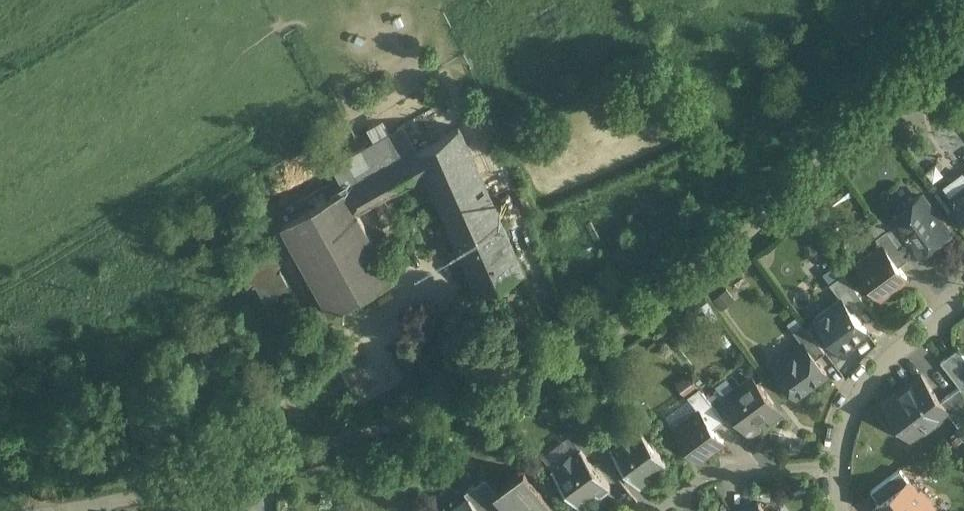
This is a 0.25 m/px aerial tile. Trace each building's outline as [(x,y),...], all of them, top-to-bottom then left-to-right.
[(406,125),(333,166),(346,191),(418,150),(419,149),(406,125)] [(419,149),(418,150),(428,173),(456,239),(500,220),(460,126),(419,149)] [(418,150),(346,191),(357,211),(358,212),(428,173),(418,150)] [(963,172),(944,187),(963,213),(963,173),(963,172)] [(357,211),(346,191),(300,216),(343,297),(389,272),(357,211)] [(920,195),(916,199),(911,196),(898,206),(898,211),(893,215),(898,222),(920,250),(921,252),(948,232),(920,195)] [(326,306),(343,297),(300,216),(283,225),(326,306)] [(500,220),(456,239),(478,289),(522,270),(500,220)] [(920,250),(898,222),(887,230),(908,259),(920,250)] [(908,259),(887,230),(876,238),(882,245),(883,245),(898,266),(908,259)] [(898,266),(883,245),(882,245),(857,264),(882,297),(907,278),(898,266)] [(267,254),(254,261),(262,278),(276,271),(267,254)] [(343,297),(326,306),(331,316),(395,282),(389,272),(343,297)] [(865,302),(844,273),(830,283),(841,299),(842,298),(852,311),(865,302)] [(289,292),(289,278),(262,279),(262,293),(289,292)] [(852,311),(842,298),(841,299),(815,318),(840,351),(867,331),(852,311)] [(825,352),(804,323),(793,331),(803,344),(804,344),(816,359),(825,352)] [(803,344),(774,366),(797,397),(827,374),(816,359),(804,344),(803,344)] [(959,350),(941,363),(960,389),(962,392),(963,390),(963,357),(959,350)] [(689,376),(679,384),(687,393),(697,386),(689,376)] [(941,403),(921,377),(885,405),(911,440),(947,413),(948,412),(941,403)] [(774,407),(752,378),(724,399),(734,413),(752,438),(762,431),(755,421),(774,407)] [(941,403),(948,412),(947,413),(958,428),(963,424),(963,394),(962,392),(960,389),(941,403)] [(724,399),(717,391),(708,398),(724,420),(725,420),(734,413),(724,399)] [(708,398),(703,392),(691,400),(698,410),(699,409),(713,429),(724,420),(708,398)] [(698,410),(675,427),(700,461),(724,443),(713,429),(699,409),(698,410)] [(666,463),(640,427),(631,434),(629,431),(618,440),(619,442),(612,448),(611,449),(622,464),(640,488),(652,479),(649,475),(666,463)] [(581,428),(570,436),(580,449),(581,448),(592,464),(602,457),(591,442),(581,428)] [(612,448),(602,434),(591,442),(602,457),(613,471),(622,464),(611,449),(612,448)] [(571,453),(559,461),(561,464),(552,470),(578,505),(595,493),(598,497),(610,488),(592,464),(581,448),(580,449),(572,455),(571,453)] [(900,472),(871,493),(880,505),(909,484),(900,472)] [(524,473),(497,494),(495,494),(506,509),(508,510),(552,510),(524,473)] [(486,479),(475,487),(493,510),(503,510),(506,509),(495,494),(497,494),(486,479)] [(877,508),(879,510),(934,510),(921,494),(918,496),(909,484),(880,505),(877,508)] [(465,495),(469,500),(478,510),(493,510),(475,487),(465,495)] [(454,510),(478,510),(469,500),(454,510)]
